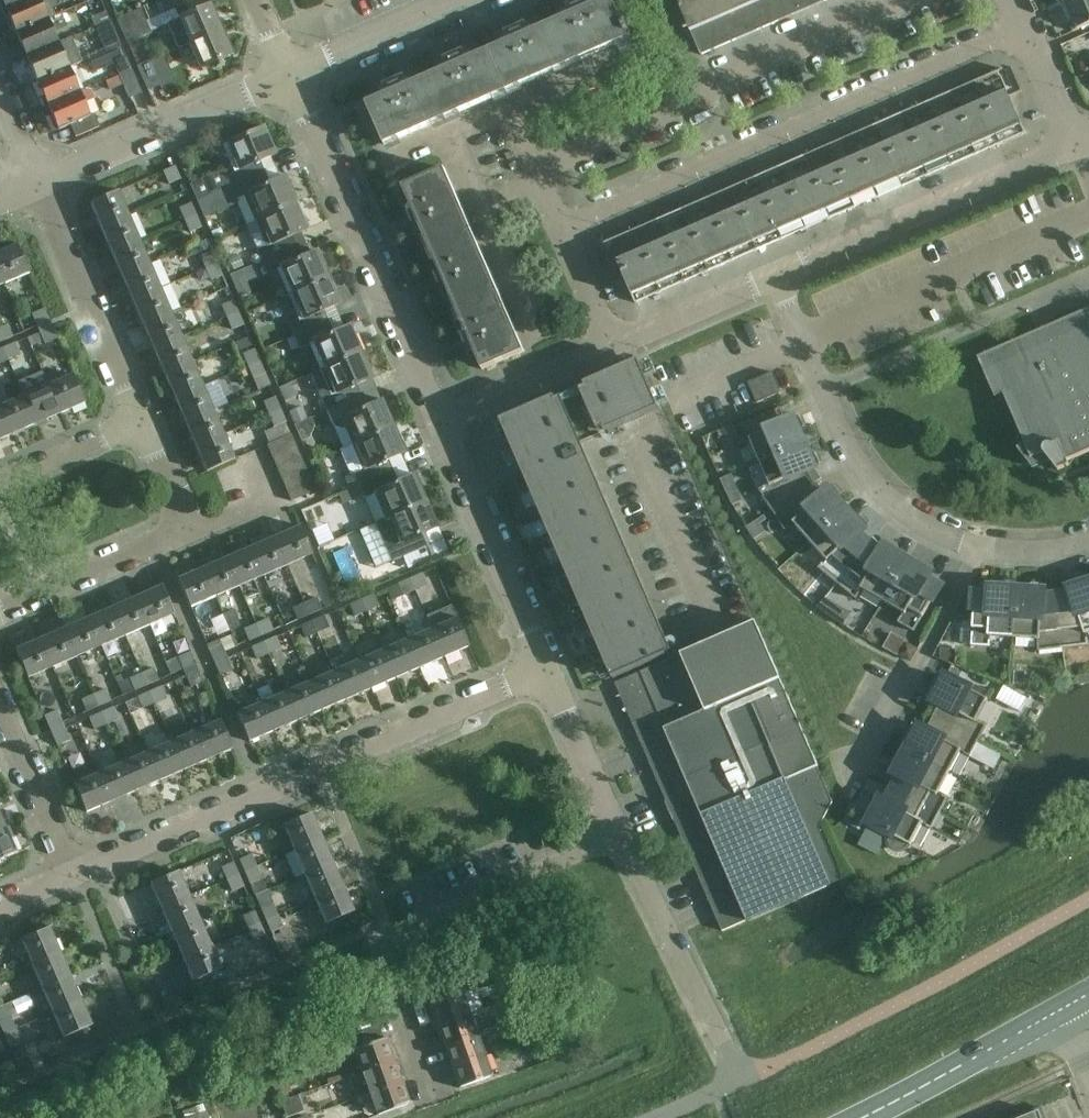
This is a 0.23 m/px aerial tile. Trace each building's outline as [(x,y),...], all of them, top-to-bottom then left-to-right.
[(5,9),(25,0),(1,0),(5,9)] [(5,9),(16,33),(47,19),(39,0),(25,0),(5,9)] [(387,145),(630,39),(613,0),(605,0),(367,103),(385,145),(387,145)] [(682,9),(677,11),(684,29),(689,27),(701,55),(702,55),(829,0),(678,0),(682,9)] [(1062,7),(1069,23),(1073,22),(1077,30),(1088,25),(1088,0),(1078,0),(1062,7)] [(190,45),(221,31),(210,5),(167,23),(177,48),(189,43),(190,45)] [(121,31),(146,21),(140,8),(116,19),(121,31)] [(94,28),(110,21),(106,11),(90,18),(94,28)] [(47,19),(16,33),(26,57),(58,43),(47,19)] [(98,37),(114,30),(110,21),(94,28),(98,37)] [(146,21),(121,31),(127,44),(151,33),(146,21)] [(221,31),(190,45),(200,69),(232,55),(221,31)] [(58,43),(26,57),(37,81),(68,68),(82,62),(71,38),(58,43)] [(118,75),(131,69),(126,58),(113,63),(118,75)] [(136,66),(147,91),(160,85),(149,61),(136,66)] [(1011,67),(598,247),(608,272),(620,267),(636,304),(1026,134),(1010,97),(1022,92),(1011,67)] [(37,81),(36,82),(47,105),(79,92),(68,68),(37,81)] [(119,76),(105,82),(109,91),(122,85),(128,99),(141,94),(131,69),(118,75),(119,76)] [(59,131),(70,126),(76,138),(100,127),(94,115),(90,117),(84,104),(94,99),(91,91),(85,89),(47,106),(51,114),(49,115),(56,132),(58,130),(59,131)] [(223,169),(189,184),(196,202),(264,172),(259,161),(275,155),(262,126),(246,133),(241,123),(217,133),(223,146),(225,145),(236,170),(225,174),(223,169)] [(162,171),(168,185),(180,179),(175,166),(162,171)] [(445,168),(403,187),(483,370),(525,352),(445,168)] [(264,172),(196,202),(204,218),(236,204),(245,225),(296,203),(285,177),(269,184),(264,172)] [(100,229),(129,216),(118,191),(89,203),(100,229)] [(184,221),(196,216),(191,203),(178,208),(184,221)] [(296,203),(245,225),(261,262),(304,243),(300,232),(307,229),(296,203)] [(111,253),(140,240),(129,216),(100,229),(111,253)] [(189,233),(201,227),(196,216),(184,221),(189,233)] [(211,249),(204,232),(195,236),(198,244),(189,248),(193,257),(211,249)] [(121,277),(150,265),(140,240),(111,253),(121,277)] [(304,243),(261,262),(267,275),(279,269),(290,294),(328,277),(317,251),(309,255),(304,243)] [(4,284),(29,274),(16,245),(0,252),(0,276),(4,284)] [(205,269),(217,264),(212,251),(199,257),(205,269)] [(238,257),(228,261),(233,271),(243,267),(238,257)] [(200,283),(209,280),(210,281),(222,276),(217,264),(205,269),(196,273),(200,283)] [(132,302),(161,289),(150,265),(121,277),(132,302)] [(328,277),(290,294),(301,319),(288,324),(294,337),(328,322),(324,311),(340,304),(328,277)] [(142,326),(171,313),(161,289),(132,302),(142,326)] [(233,300),(221,305),(226,318),(239,313),(233,300)] [(36,327),(49,321),(44,309),(31,314),(36,327)] [(1026,443),(1018,449),(1033,468),(1051,460),(1059,471),(1070,466),(1069,461),(1088,453),(1088,309),(1037,332),(978,357),(996,398),(1004,394),(1026,443)] [(153,350),(182,338),(171,313),(142,326),(153,350)] [(239,313),(226,318),(231,330),(244,325),(239,313)] [(328,322),(294,337),(299,349),(309,345),(320,370),(361,352),(349,326),(333,333),(328,322)] [(0,327),(0,342),(0,343),(12,337),(6,324),(0,327)] [(57,339),(52,326),(38,332),(44,345),(57,339)] [(232,344),(236,352),(252,346),(249,337),(232,344)] [(163,375),(193,362),(182,338),(153,350),(163,375)] [(2,348),(8,360),(20,355),(15,343),(2,348)] [(254,349),(242,354),(247,367),(260,362),(254,349)] [(326,411),(361,396),(356,385),(372,378),(361,352),(320,370),(324,380),(319,395),(326,411)] [(174,399),(203,386),(193,362),(163,375),(174,399)] [(260,362),(247,367),(252,379),(265,374),(260,362)] [(626,370),(506,421),(527,469),(531,480),(528,482),(613,678),(613,679),(673,653),(672,650),(671,650),(666,652),(577,446),(637,419),(646,416),(660,410),(640,363),(626,370)] [(749,384),(758,403),(758,404),(783,393),(774,373),(749,384)] [(47,385),(60,414),(85,403),(72,374),(47,385)] [(60,414),(47,385),(23,395),(36,424),(60,414)] [(185,423),(214,411),(203,386),(174,399),(185,423)] [(23,395),(0,405),(0,409),(11,435),(36,424),(23,395)] [(351,445),(393,427),(382,400),(366,407),(361,396),(326,411),(331,424),(334,427),(341,430),(345,429),(348,427),(355,442),(350,444),(351,445)] [(268,415),(281,410),(275,397),(263,403),(268,415)] [(308,420),(302,406),(290,411),(296,425),(308,420)] [(761,462),(804,444),(798,430),(805,427),(805,429),(806,428),(801,416),(800,417),(801,418),(794,421),(794,420),(788,423),(781,408),(780,408),(780,409),(734,428),(742,446),(752,441),(761,462)] [(0,409),(0,440),(11,435),(0,409)] [(281,410),(268,415),(273,428),(286,422),(281,410)] [(195,447),(224,434),(214,411),(185,423),(195,447)] [(262,434),(266,445),(291,434),(286,423),(262,434)] [(393,427),(351,445),(355,443),(366,468),(343,478),(349,490),(394,471),(389,459),(404,453),(393,427)] [(224,434),(195,447),(206,472),(235,459),(224,434)] [(266,445),(267,445),(272,459),(297,449),(291,434),(266,445)] [(773,511),(817,483),(809,471),(815,468),(814,467),(821,464),(821,466),(822,465),(817,454),(816,454),(817,455),(810,458),(804,444),(761,462),(770,484),(760,490),(773,511)] [(297,449),(272,459),(278,473),(303,462),(297,449)] [(303,462),(278,473),(284,487),(309,476),(303,462)] [(349,490),(343,492),(348,503),(363,496),(364,499),(375,524),(387,518),(425,501),(414,475),(409,477),(399,482),(394,471),(349,490)] [(721,480),(725,489),(736,484),(732,475),(721,480)] [(284,487),(291,502),(315,491),(309,476),(284,487)] [(817,483),(773,511),(786,531),(796,525),(811,542),(847,511),(837,499),(842,495),(843,496),(844,495),(835,486),(834,487),(835,487),(830,492),(829,491),(825,496),(817,483)] [(375,524),(358,531),(375,569),(391,562),(402,557),(426,547),(421,534),(431,530),(437,528),(425,501),(387,518),(375,524)] [(838,584),(871,544),(859,535),(864,530),(869,525),(869,526),(871,525),(862,516),(861,517),(862,518),(857,522),(847,511),(811,542),(827,559),(819,569),(838,584)] [(754,538),(762,533),(758,527),(767,520),(764,516),(747,528),(754,538)] [(275,537),(287,565),(312,555),(300,526),(275,537)] [(287,565),(275,537),(250,547),(263,576),(287,565)] [(884,602),(908,561),(895,553),(898,547),(899,548),(900,547),(889,540),(889,542),(890,542),(886,548),(882,553),(871,544),(838,584),(857,599),(864,590),(884,602)] [(263,576),(250,547),(226,557),(239,586),(263,576)] [(239,586),(226,557),(202,568),(215,597),(239,586)] [(908,561),(884,602),(904,613),(899,623),(915,632),(940,589),(941,589),(941,588),(927,580),(931,574),(930,574),(933,568),(934,568),(935,567),(924,561),(924,562),(925,563),(921,569),(908,561)] [(215,597),(202,568),(177,579),(190,608),(215,597)] [(409,578),(414,591),(427,586),(421,573),(409,578)] [(414,591),(409,578),(397,584),(402,596),(414,591)] [(1081,586),(1079,580),(1080,579),(1080,578),(1068,582),(1068,583),(1070,583),(1072,589),(1071,589),(1073,596),(1058,597),(1064,649),(1088,646),(1088,643),(1088,634),(1088,633),(1088,584),(1081,586)] [(1015,638),(1018,591),(1002,590),(1003,583),(1004,583),(1004,582),(992,581),(992,582),(993,582),(993,589),(992,589),(991,596),(975,595),(975,596),(974,622),(966,622),(963,625),(962,641),(964,645),(972,646),(991,647),(992,636),(1015,638)] [(1064,649),(1058,597),(1043,599),(1044,592),(1043,592),(1043,585),(1044,586),(1045,584),(1032,583),(1032,585),(1033,585),(1033,592),(1018,591),(1015,638),(1038,640),(1039,651),(1064,649)] [(136,597),(149,625),(174,614),(161,586),(136,597)] [(814,591),(809,598),(818,605),(825,596),(820,591),(814,591)] [(360,600),(366,612),(378,607),(373,594),(360,600)] [(149,625),(136,597),(112,607),(125,636),(149,625)] [(826,597),(818,607),(821,609),(826,613),(833,602),(826,597)] [(303,603),(309,615),(321,610),(316,598),(303,603)] [(348,605),(354,617),(366,612),(360,600),(348,605)] [(309,615),(303,603),(291,608),(296,621),(309,615)] [(125,636),(112,607),(88,618),(100,646),(125,636)] [(312,621),(317,633),(329,628),(324,615),(312,621)] [(431,628),(443,657),(468,646),(456,617),(431,628)] [(100,646),(88,618),(64,628),(76,657),(100,646)] [(255,624),(260,636),(273,631),(268,618),(255,624)] [(299,626),(304,639),(317,633),(312,621),(299,626)] [(820,828),(833,803),(818,768),(819,767),(757,623),(616,684),(716,917),(723,932),(747,922),(748,923),(832,887),(832,885),(843,881),(820,828)] [(243,629),(248,642),(260,636),(255,624),(243,629)] [(76,657),(64,628),(40,639),(52,667),(76,657)] [(443,657),(431,628),(406,639),(419,668),(443,657)] [(219,639),(206,645),(211,658),(225,652),(236,647),(231,636),(220,641),(219,639)] [(263,642),(269,654),(281,649),(275,636),(263,642)] [(52,667),(40,639),(15,649),(27,678),(52,667)] [(419,668),(406,639),(382,649),(395,678),(419,668)] [(269,654),(263,642),(251,647),(256,660),(269,654)] [(900,655),(912,662),(919,650),(907,643),(900,655)] [(395,678),(382,649),(358,660),(370,689),(395,678)] [(941,649),(941,659),(955,660),(956,650),(941,649)] [(195,664),(190,652),(177,658),(182,670),(195,664)] [(219,676),(232,670),(227,657),(214,663),(219,676)] [(370,689),(358,660),(334,670),(346,699),(370,689)] [(141,673),(146,686),(159,680),(153,668),(141,673)] [(190,688),(203,682),(198,670),(185,676),(190,688)] [(346,699),(334,670),(309,681),(322,710),(346,699)] [(146,686),(141,673),(129,679),(134,691),(146,686)] [(934,718),(979,742),(987,726),(978,721),(987,703),(989,699),(948,678),(949,678),(947,677),(940,692),(934,689),(934,687),(933,687),(927,698),(928,698),(929,697),(935,701),(940,704),(934,718)] [(322,710),(309,681),(285,692),(298,720),(322,710)] [(149,691),(154,704),(167,698),(161,686),(149,691)] [(93,695),(98,707),(110,701),(105,689),(93,695)] [(136,697),(142,709),(154,704),(149,691),(136,697)] [(298,720),(285,692),(261,702),(273,731),(298,720)] [(98,707),(93,695),(80,700),(86,712),(98,707)] [(273,731),(261,702),(236,713),(248,742),(273,731)] [(101,712),(106,725),(118,719),(113,707),(101,712)] [(44,716),(49,728),(62,723),(57,710),(44,716)] [(88,718),(93,730),(106,725),(101,712),(88,718)] [(909,751),(950,773),(961,752),(971,757),(979,742),(934,718),(927,731),(921,728),(920,728),(914,725),(915,724),(914,723),(908,734),(909,735),(910,734),(916,737),(909,751)] [(195,731),(207,760),(232,749),(220,720),(195,731)] [(57,746),(70,741),(64,728),(51,734),(57,746)] [(207,760),(195,731),(171,741),(183,770),(207,760)] [(183,770),(171,741),(146,752),(159,781),(183,770)] [(934,810),(941,814),(949,798),(940,793),(950,773),(909,751),(902,764),(896,761),(896,760),(895,759),(889,770),(890,771),(891,770),(897,773),(897,774),(902,777),(895,790),(934,810)] [(159,781),(146,752),(122,762),(135,791),(159,781)] [(135,791),(122,762),(98,773),(111,802),(135,791)] [(111,802),(98,773),(73,783),(86,812),(111,802)] [(941,814),(934,810),(895,790),(888,803),(883,800),(882,801),(876,798),(877,797),(876,796),(870,807),(871,808),(872,807),(878,810),(870,825),(871,825),(890,835),(889,839),(889,842),(890,845),(892,848),(895,850),(898,851),(902,851),(905,850),(908,848),(910,846),(910,845),(912,846),(923,825),(933,830),(941,814)] [(293,851),(322,838),(312,813),(282,826),(293,851)] [(858,817),(852,826),(864,833),(870,823),(858,817)] [(0,830),(0,859),(17,852),(6,827),(0,830)] [(322,838),(293,851),(303,874),(333,862),(322,838)] [(244,872),(256,866),(251,854),(239,860),(244,872)] [(226,880),(239,874),(233,862),(221,867),(226,880)] [(333,862),(303,874),(314,899),(343,886),(333,862)] [(256,866),(244,872),(249,884),(254,896),(267,891),(262,879),(256,866)] [(160,908),(189,896),(179,871),(150,884),(160,908)] [(231,892),(244,887),(239,874),(226,880),(231,892)] [(343,886),(314,899),(325,924),(354,911),(343,886)] [(189,896),(160,908),(171,932),(200,920),(189,896)] [(265,920),(277,915),(272,903),(260,908),(265,920)] [(247,928),(260,923),(254,910),(242,916),(247,928)] [(277,915),(265,920),(271,933),(283,927),(277,915)] [(200,920),(171,932),(181,957),(210,944),(200,920)] [(252,941),(265,935),(260,923),(247,928),(252,941)] [(31,965),(60,952),(49,927),(20,940),(31,965)] [(286,942),(277,946),(283,961),(292,957),(286,942)] [(210,944),(181,957),(192,982),(221,969),(210,944)] [(266,950),(254,956),(259,967),(270,962),(271,961),(266,950)] [(60,952),(31,965),(42,989),(71,976),(60,952)] [(507,960),(492,966),(492,967),(503,996),(518,991),(518,990),(507,960)] [(71,976),(42,989),(52,1013),(81,1000),(71,976)] [(462,994),(430,1006),(437,1028),(469,1017),(462,994)] [(521,997),(504,1004),(511,1022),(527,1016),(521,997)] [(81,1000),(52,1013),(63,1038),(92,1026),(81,1000)] [(16,1029),(10,1017),(0,1021),(0,1027),(3,1034),(16,1029)] [(469,1017),(437,1028),(444,1048),(477,1037),(469,1017)] [(529,1040),(540,1035),(533,1018),(522,1023),(529,1040)] [(9,1048),(22,1043),(16,1029),(3,1034),(9,1048)] [(477,1037),(444,1048),(452,1069),(484,1057),(477,1037)] [(352,1050),(361,1074),(361,1076),(394,1064),(385,1038),(352,1050)] [(542,1039),(528,1044),(533,1057),(546,1053),(542,1039)] [(24,1047),(11,1053),(13,1056),(19,1071),(21,1076),(34,1070),(24,1047)] [(484,1057),(452,1069),(458,1087),(457,1087),(458,1089),(492,1077),(491,1076),(490,1076),(484,1057)] [(348,1079),(355,1099),(368,1094),(369,1096),(401,1085),(394,1064),(361,1076),(361,1074),(348,1079)] [(292,1093),(283,1073),(270,1078),(279,1098),(292,1093)] [(401,1085),(369,1096),(376,1116),(408,1104),(401,1085)] [(280,1102),(286,1117),(287,1117),(304,1112),(298,1095),(280,1102)] [(1043,1107),(1015,1117),(1047,1117),(1043,1107)]
